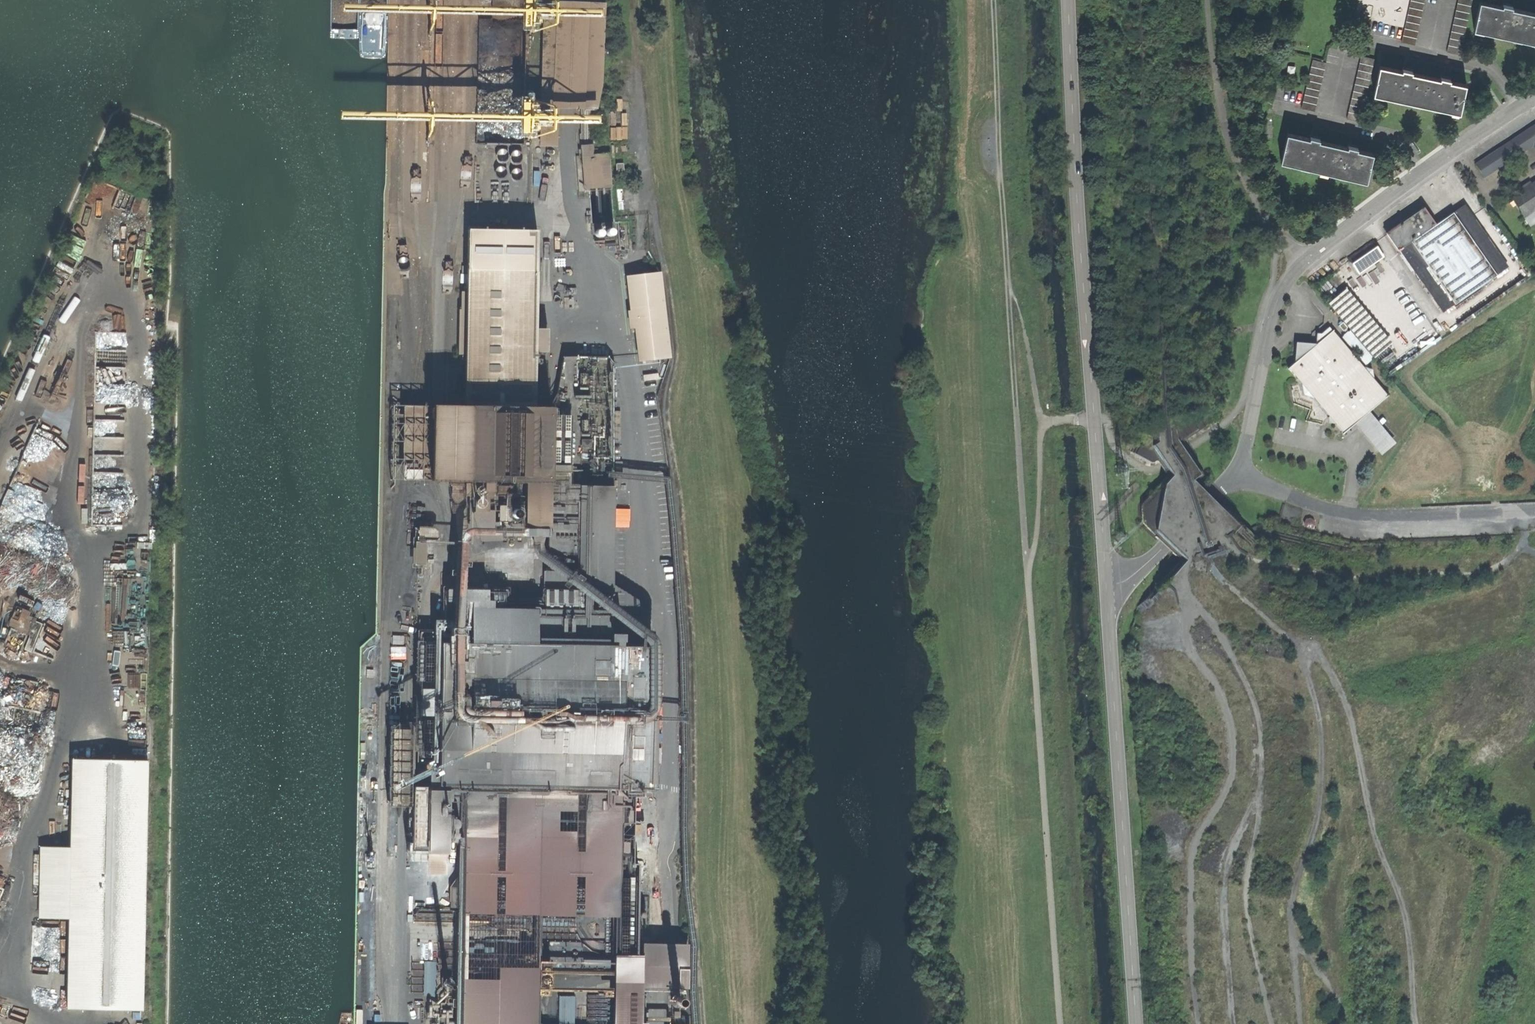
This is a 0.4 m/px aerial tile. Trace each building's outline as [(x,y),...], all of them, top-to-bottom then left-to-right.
[(1401,41),(1415,45),(1425,0),(1410,0),(1401,41)] [(1446,51),(1460,54),(1472,0),(1458,0),(1446,51)] [(1474,29),(1534,43),(1534,13),(1512,8),(1513,4),(1503,2),(1502,6),(1480,1),(1474,29)] [(543,2),(541,109),(558,109),(581,108),(590,108),(596,108),(603,76),(604,4),(543,2)] [(1361,55),(1346,118),(1360,121),(1375,58),(1361,55)] [(1313,58),(1301,107),(1315,111),(1327,62),(1313,58)] [(1380,65),(1373,94),(1460,113),(1466,84),(1450,81),(1450,77),(1440,75),(1439,79),(1412,72),(1412,69),(1402,67),(1401,70),(1380,65)] [(581,108),(581,141),(584,189),(611,187),(609,154),(591,155),(593,150),(592,145),(591,145),(590,108),(581,108)] [(1475,165),(1483,177),(1533,144),(1534,143),(1534,126),(1475,165)] [(1288,132),(1281,161),(1367,181),(1373,153),(1357,149),(1358,145),(1347,143),(1347,147),(1319,140),(1320,136),(1310,134),(1309,137),(1288,132)] [(1511,198),(1523,216),(1534,209),(1534,210),(1534,182),(1511,198)] [(1431,227),(1398,249),(1442,313),(1508,268),(1464,204),(1431,227)] [(1398,249),(1431,227),(1420,211),(1386,234),(1397,250),(1398,249)] [(613,234),(614,233),(614,232),(614,230),(613,229),(612,229),(610,228),(609,228),(608,229),(607,230),(606,231),(606,232),(606,234),(606,235),(607,236),(609,236),(610,237),(611,236),(613,236),(613,234)] [(602,235),(603,234),(603,233),(602,231),(601,230),(600,230),(599,229),(598,229),(596,230),(595,231),(595,232),(594,233),(594,235),(595,236),(596,237),(597,237),(599,238),(600,237),(601,237),(602,235)] [(1374,245),(1350,262),(1359,274),(1383,258),(1374,245)] [(471,481),(472,497),(484,497),(493,497),(493,480),(503,480),(550,481),(550,472),(552,407),(534,407),(536,357),(535,351),(536,330),(537,259),(497,258),(469,258),(467,258),(467,292),(462,292),(461,310),(460,310),(459,354),(466,354),(465,406),(465,407),(472,407),(471,481)] [(660,273),(627,276),(631,311),(629,311),(631,328),(635,328),(639,361),(669,358),(660,273)] [(1344,288),(1327,303),(1342,322),(1347,327),(1350,330),(1373,357),(1391,342),(1344,288)] [(1347,327),(1342,322),(1338,326),(1343,331),(1347,327)] [(1316,338),(1322,338),(1331,331),(1328,327),(1320,334),(1316,334),(1316,338)] [(546,330),(536,330),(535,351),(546,351),(546,330)] [(1350,330),(1341,337),(1365,365),(1373,357),(1350,330)] [(1366,413),(1368,412),(1387,396),(1373,380),(1371,369),(1361,366),(1331,331),(1322,338),(1316,338),(1315,344),(1304,354),(1297,354),(1296,360),(1294,362),(1288,368),(1301,384),(1303,394),(1313,397),(1343,433),(1354,423),(1357,421),(1366,413)] [(1438,332),(1407,349),(1412,357),(1443,340),(1438,332)] [(1304,354),(1315,344),(1295,342),(1294,362),(1296,360),(1297,354),(1304,354)] [(431,480),(432,406),(392,405),(391,479),(431,480)] [(431,480),(471,481),(472,407),(465,407),(465,406),(432,406),(431,480)] [(1366,413),(1368,415),(1368,420),(1363,424),(1359,424),(1357,421),(1354,423),(1380,455),(1394,443),(1368,412),(1366,413)] [(1357,421),(1359,424),(1363,424),(1368,420),(1368,415),(1366,413),(1357,421)] [(549,555),(579,555),(579,591),(593,591),(612,592),(613,486),(574,486),(574,472),(550,472),(550,481),(549,537),(549,555)] [(502,536),(549,537),(550,481),(503,480),(502,536)] [(493,497),(484,497),(483,531),(497,531),(497,497),(493,497)] [(426,524),(418,524),(417,563),(425,563),(426,524)] [(543,591),(545,591),(575,591),(575,571),(544,571),(543,591)] [(473,602),(491,603),(492,591),(485,591),(462,591),(446,590),(446,602),(471,602),(473,602)] [(637,943),(638,863),(633,863),(634,789),(650,790),(652,646),(623,646),(623,634),(611,634),(612,611),(593,611),(593,591),(579,591),(575,591),(545,591),(545,604),(543,604),(542,610),(537,609),(537,605),(535,605),(535,610),(520,609),(520,604),(517,604),(517,608),(505,608),(506,591),(503,591),(503,595),(493,595),(493,591),(492,591),(491,603),(491,609),(473,609),(473,602),(471,602),(470,644),(440,643),(440,656),(438,733),(438,785),(432,785),(432,786),(431,849),(431,864),(446,864),(446,838),(459,839),(456,1001),(456,1017),(456,1023),(539,1023),(540,914),(615,915),(615,955),(637,955),(637,943)] [(421,732),(438,733),(440,656),(422,655),(421,731),(421,732)] [(154,762),(80,760),(77,848),(76,918),(73,1010),(147,1011),(154,762)] [(431,849),(432,786),(414,783),(414,800),(413,847),(431,849)] [(76,918),(77,848),(41,847),(39,917),(76,918)] [(642,955),(641,987),(655,987),(678,988),(678,969),(687,969),(687,944),(656,943),(637,943),(637,955),(642,955)] [(646,1023),(641,1023),(641,987),(642,955),(637,955),(615,955),(615,1023),(646,1023)] [(678,969),(678,988),(687,988),(687,969),(678,969)] [(450,979),(446,980),(444,983),(445,986),(448,988),(452,987),(453,983),(452,980),(450,979)] [(674,992),(671,993),(669,997),(671,1001),(673,1002),(678,1002),(680,999),(680,996),(679,993),(676,992),(674,992)] [(575,993),(559,994),(561,1023),(577,1023),(575,993)] [(456,1017),(456,1001),(440,1001),(440,1017),(456,1017)] [(679,1004),(667,1004),(667,1023),(679,1023),(679,1004)]
